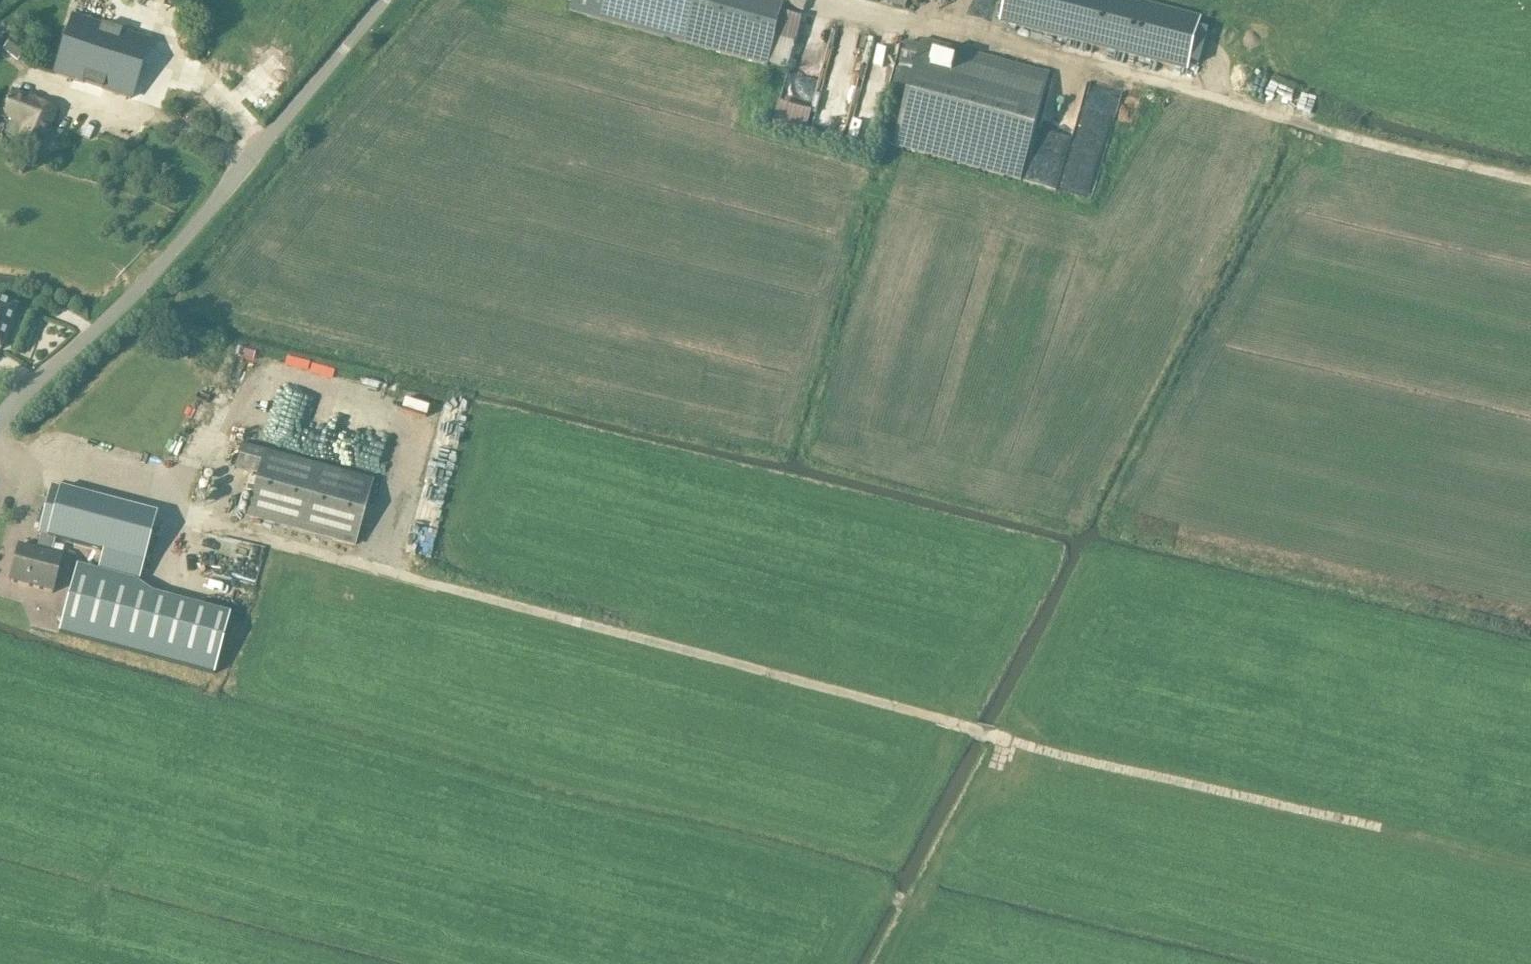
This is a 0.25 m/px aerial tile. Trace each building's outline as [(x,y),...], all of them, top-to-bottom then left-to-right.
[(569,13),(586,17),(591,0),(573,0),(569,13)] [(586,17),(767,67),(768,64),(782,13),(784,7),(758,0),(591,0),(586,17)] [(905,10),(911,0),(868,0),(905,10)] [(1126,0),(1007,0),(1001,23),(1188,71),(1189,69),(1198,71),(1210,25),(1201,22),(1202,19),(1126,0)] [(802,19),(782,13),(768,64),(789,70),(802,19)] [(72,17),(54,72),(128,96),(146,42),(72,17)] [(38,40),(26,31),(19,41),(31,50),(38,40)] [(835,32),(818,119),(835,122),(840,99),(846,100),(851,72),(864,74),(865,71),(890,76),(896,42),(873,38),(872,39),(835,32)] [(3,51),(17,62),(27,50),(12,39),(3,51)] [(922,41),(893,146),(1021,180),(1049,75),(922,41)] [(42,150),(57,113),(12,93),(1,118),(11,122),(6,135),(42,150)] [(22,174),(27,165),(11,157),(7,166),(22,174)] [(1058,189),(1059,181),(1031,176),(1030,184),(1058,189)] [(0,350),(16,307),(0,301),(0,350)] [(453,452),(460,392),(447,391),(440,450),(453,452)] [(355,545),(372,483),(242,446),(236,467),(258,473),(247,515),(355,545)] [(52,488),(40,538),(55,542),(103,554),(99,570),(137,583),(155,515),(52,488)] [(40,538),(36,552),(19,547),(10,582),(51,593),(61,559),(51,556),(55,542),(40,538)] [(77,567),(72,586),(59,633),(200,672),(214,675),(229,616),(216,613),(152,595),(137,583),(77,567)]
